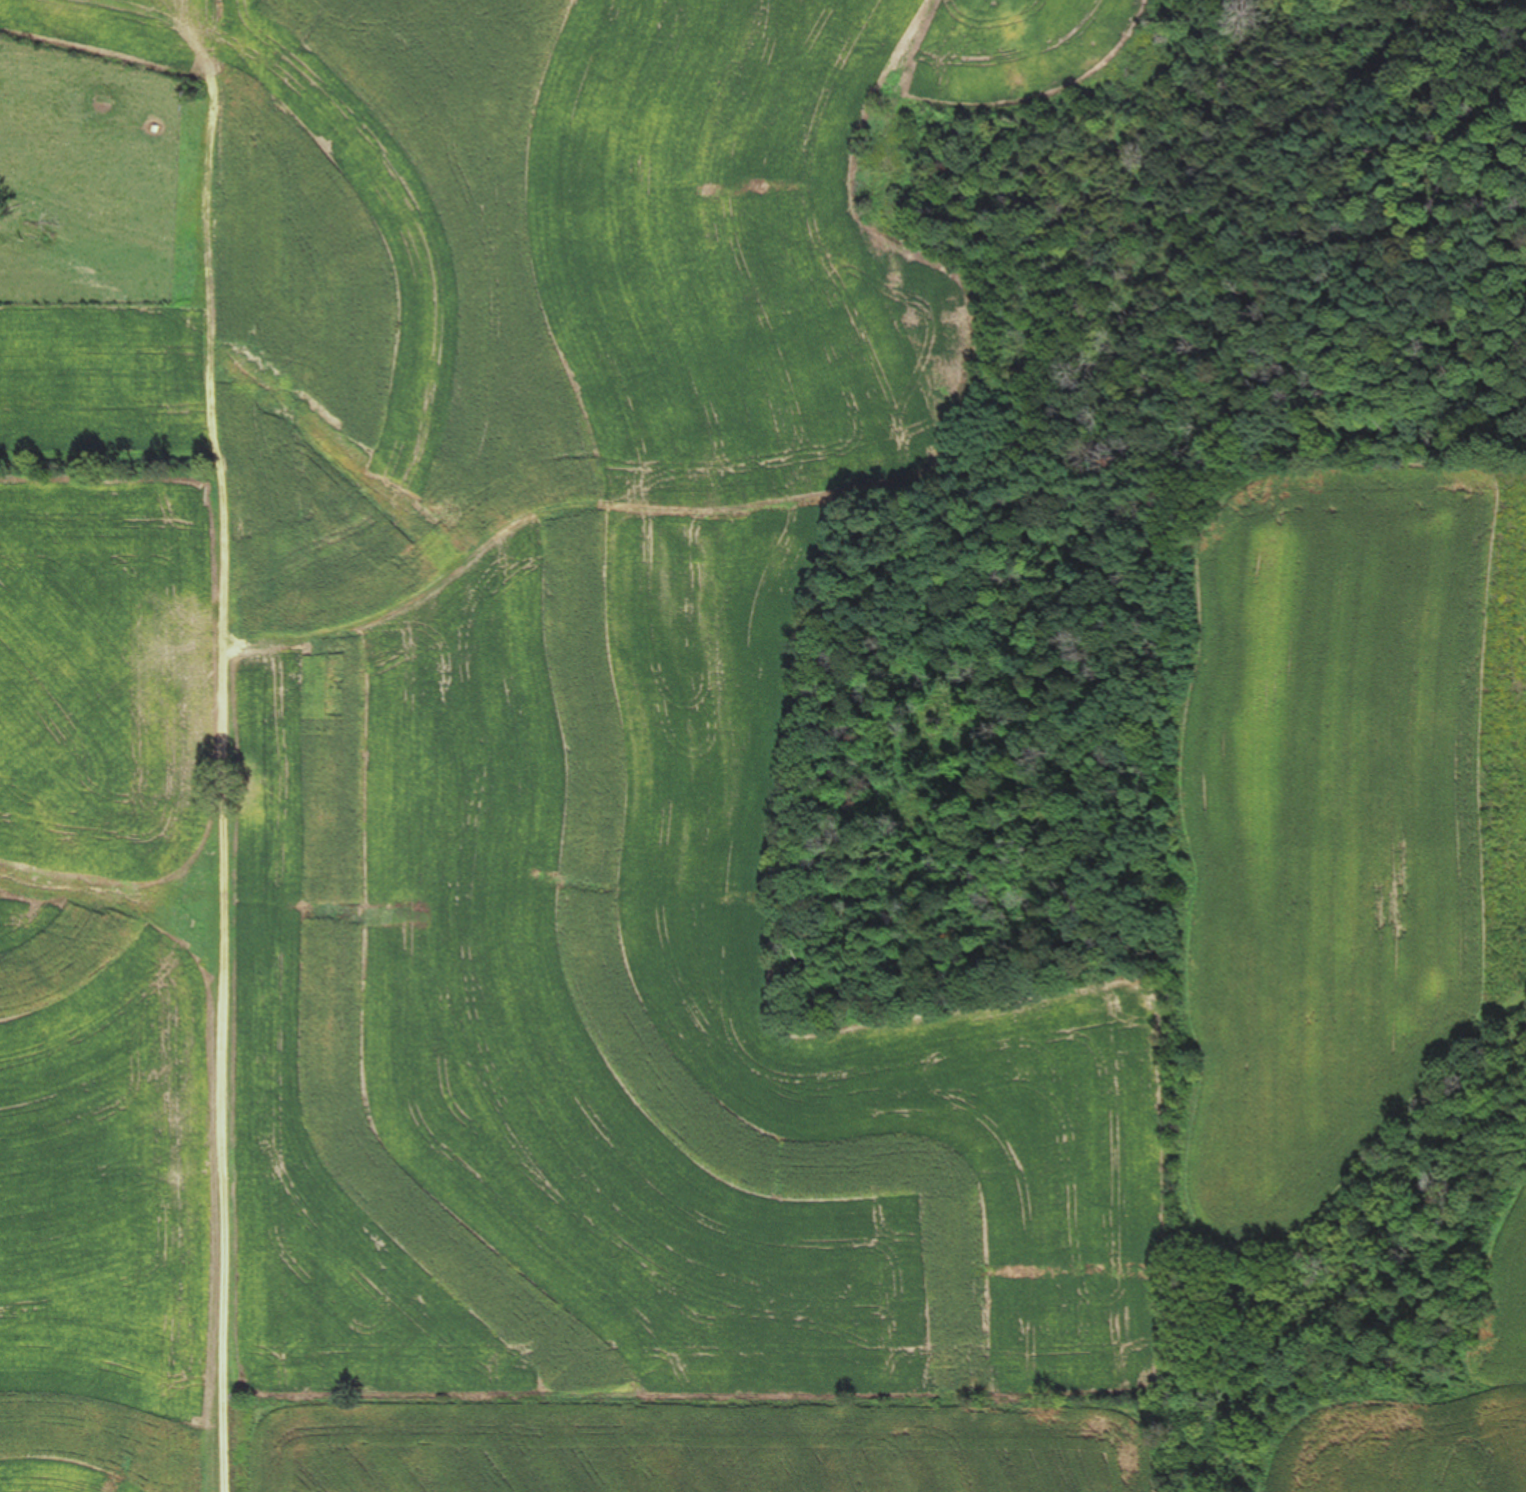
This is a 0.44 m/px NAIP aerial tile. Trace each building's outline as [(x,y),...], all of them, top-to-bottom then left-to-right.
[(199,9),(203,32),(210,30),(206,8),(199,9)]
